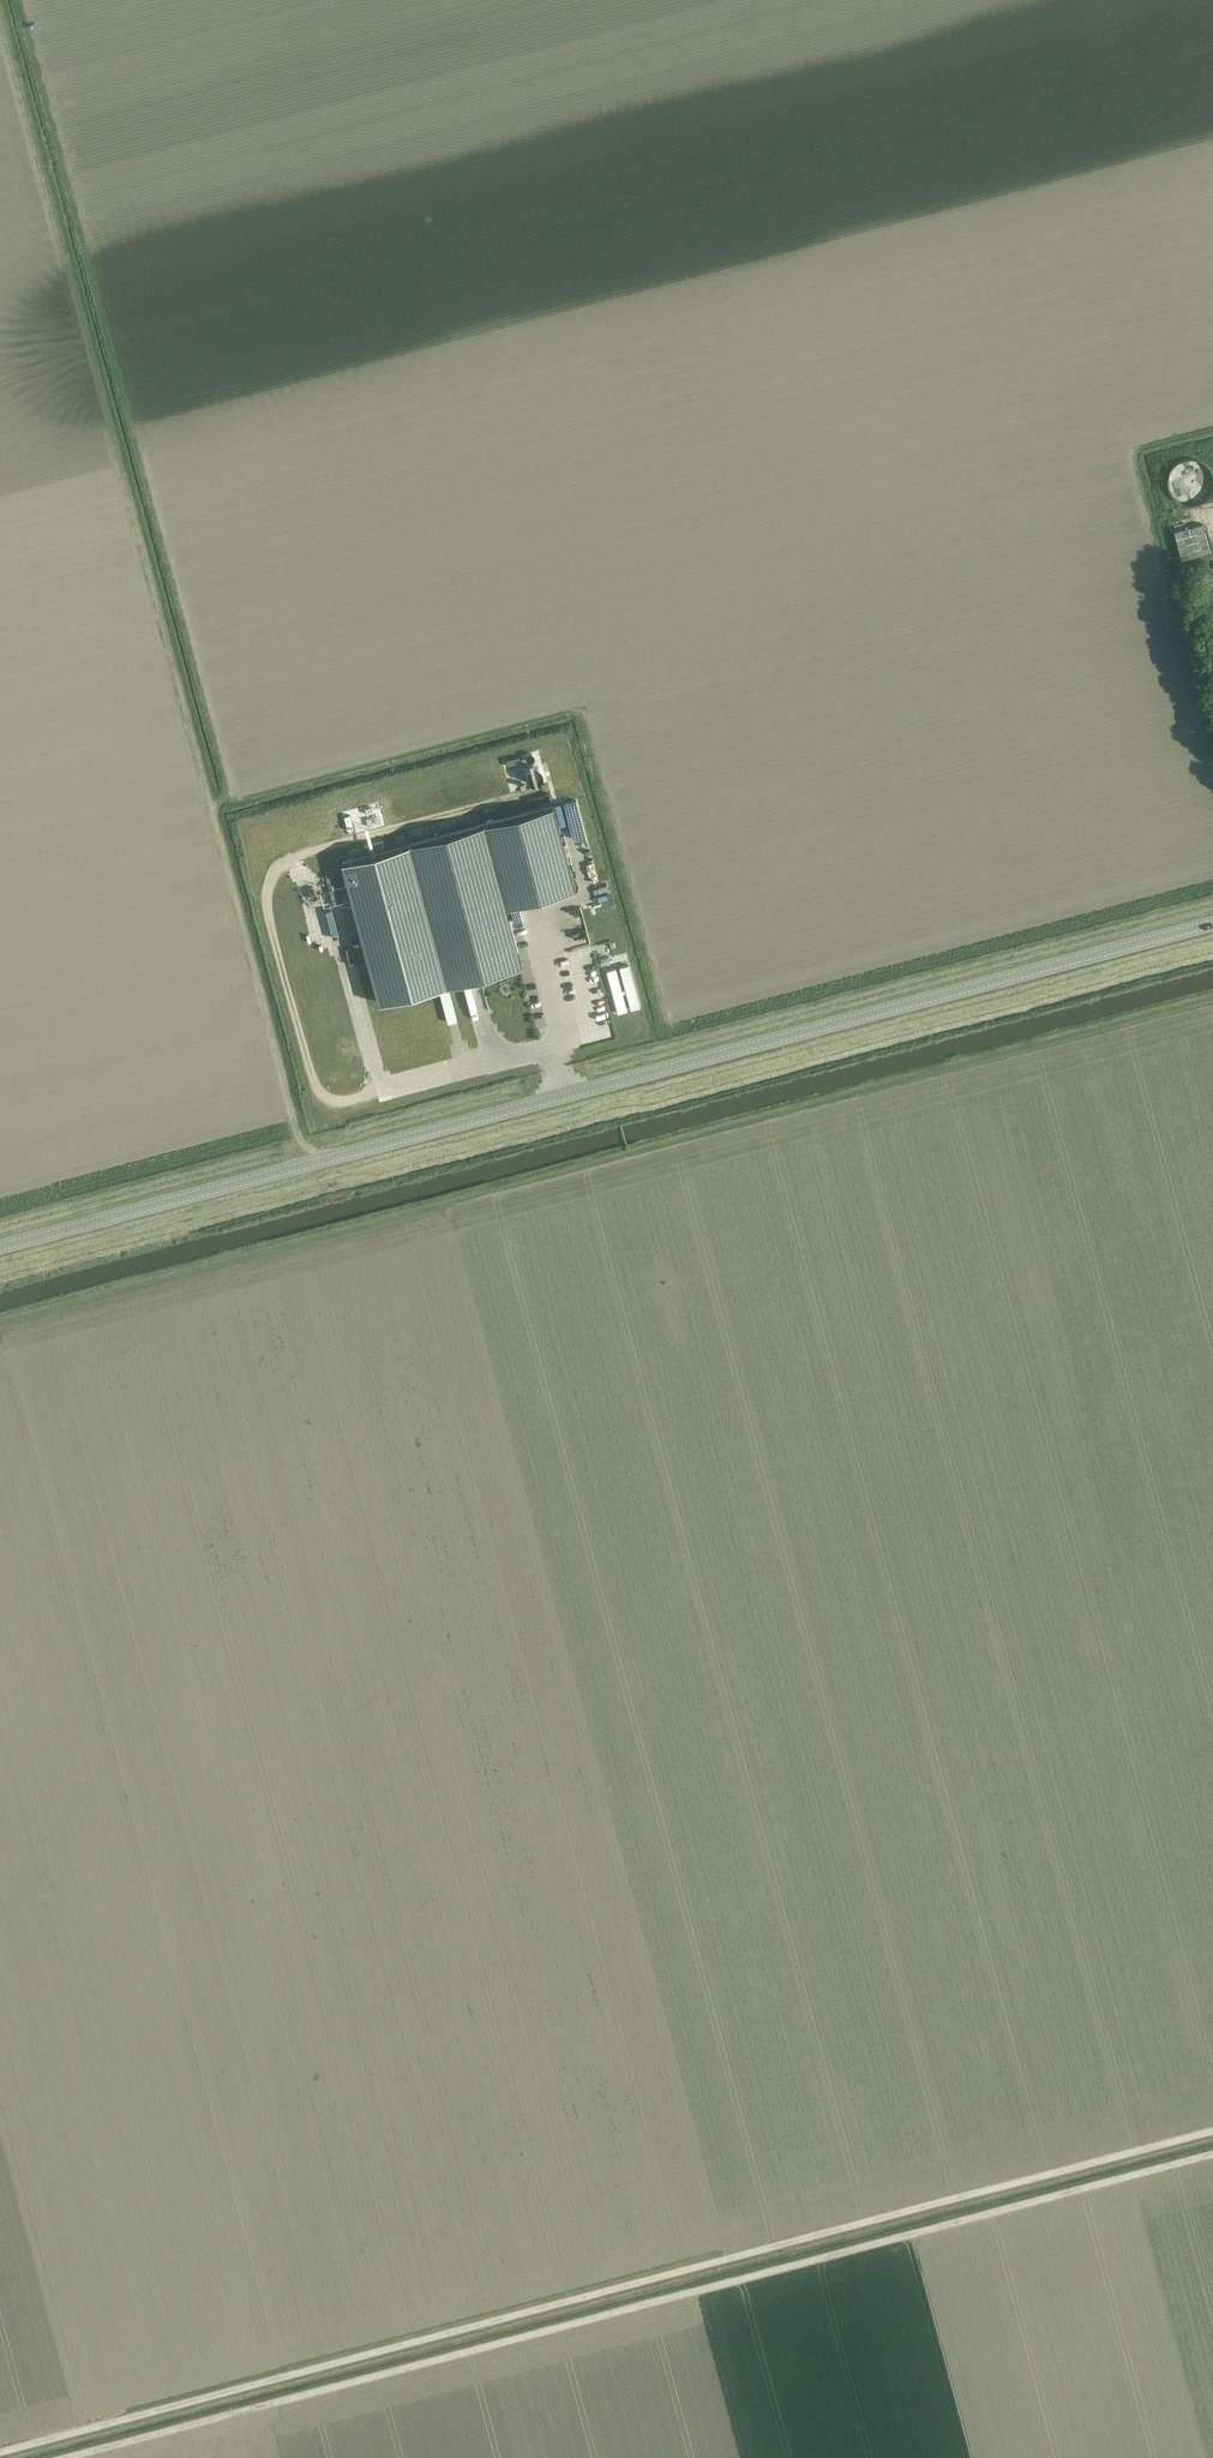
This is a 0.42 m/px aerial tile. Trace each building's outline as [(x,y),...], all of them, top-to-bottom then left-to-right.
[(1204,524),(1175,531),(1183,560),(1211,552),(1204,524)] [(553,806),(342,862),(380,1002),(521,965),(505,906),(575,887),(553,806)] [(339,904),(332,876),(326,878),(333,905),(339,904)] [(539,922),(551,921),(551,913),(539,914),(539,922)] [(566,964),(587,957),(585,950),(563,956),(566,964)] [(616,970),(607,972),(619,1014),(627,1012),(623,995),(627,994),(631,1011),(641,1009),(629,966),(620,968),(626,991),(622,992),(616,970)] [(564,1014),(570,1028),(574,1026),(569,1012),(564,1014)] [(473,1058),(470,1049),(463,1050),(466,1060),(473,1058)] [(471,1080),(478,1078),(476,1069),(469,1070),(471,1080)]
